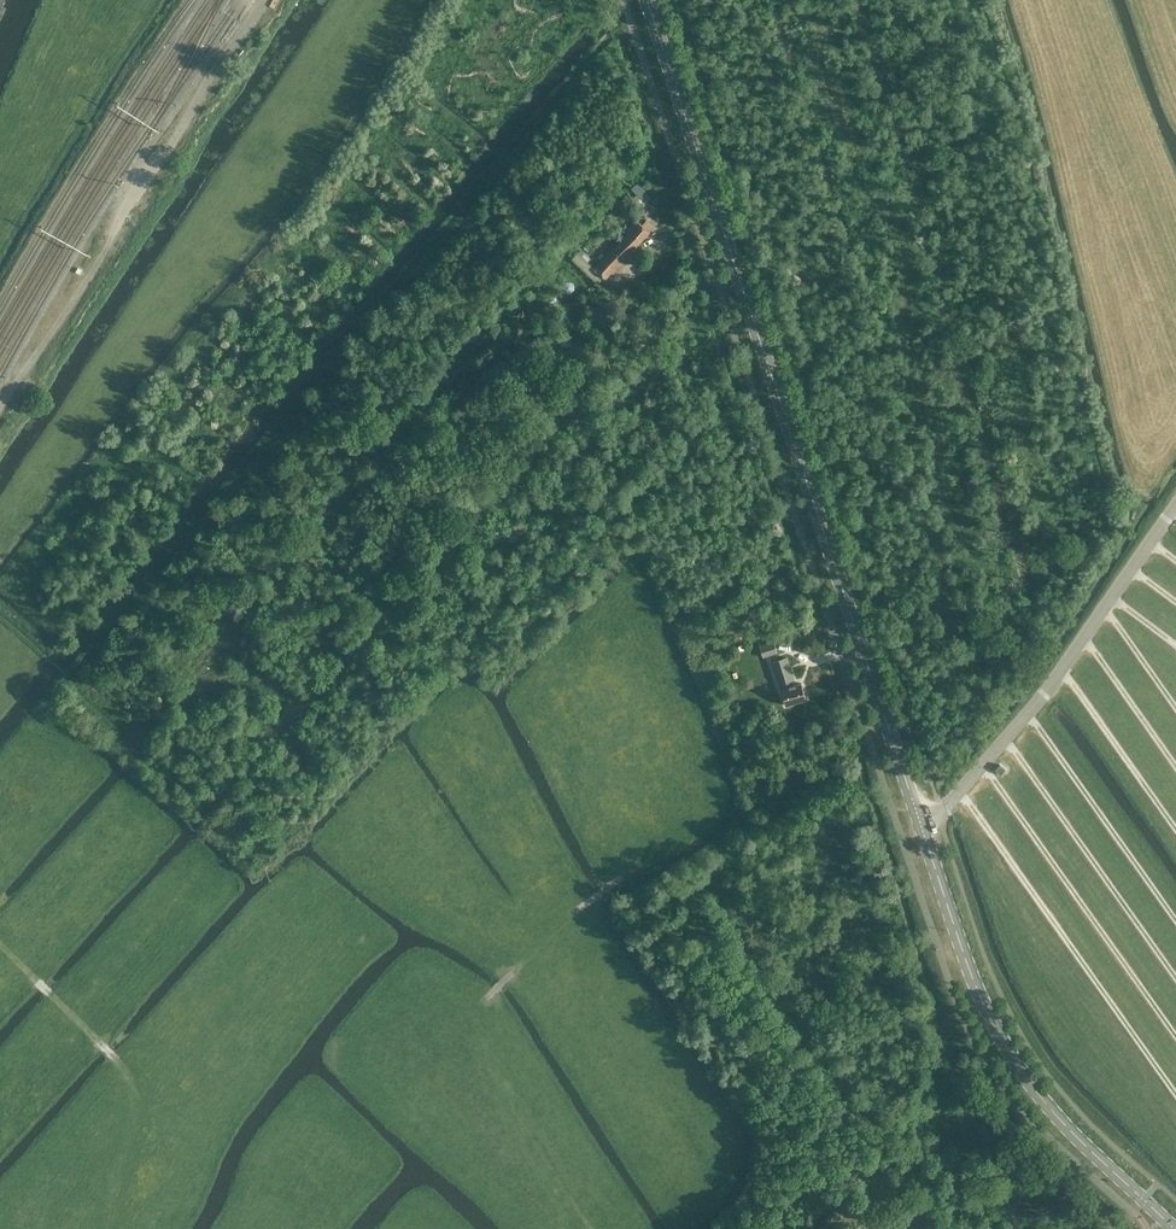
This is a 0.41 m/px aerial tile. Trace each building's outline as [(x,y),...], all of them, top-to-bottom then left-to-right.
[(638,182),(631,188),(637,194),(631,199),(641,210),(647,205),(645,203),(651,197),(638,182)] [(598,283),(604,277),(605,278),(649,232),(648,231),(652,227),(645,220),(641,225),(636,220),(627,231),(629,233),(596,269),(587,261),(590,258),(581,249),(571,259),(598,283)] [(603,232),(593,244),(597,247),(607,236),(603,232)] [(562,289),(566,293),(571,293),(574,288),(574,284),(570,280),(566,281),(562,285),(562,289)] [(553,312),(558,306),(551,299),(546,305),(553,312)] [(761,644),(765,655),(778,651),(774,640),(761,644)] [(772,693),(777,708),(805,698),(799,683),(788,687),(786,682),(792,680),(784,657),(769,663),(777,685),(781,684),(783,689),(772,693)]
